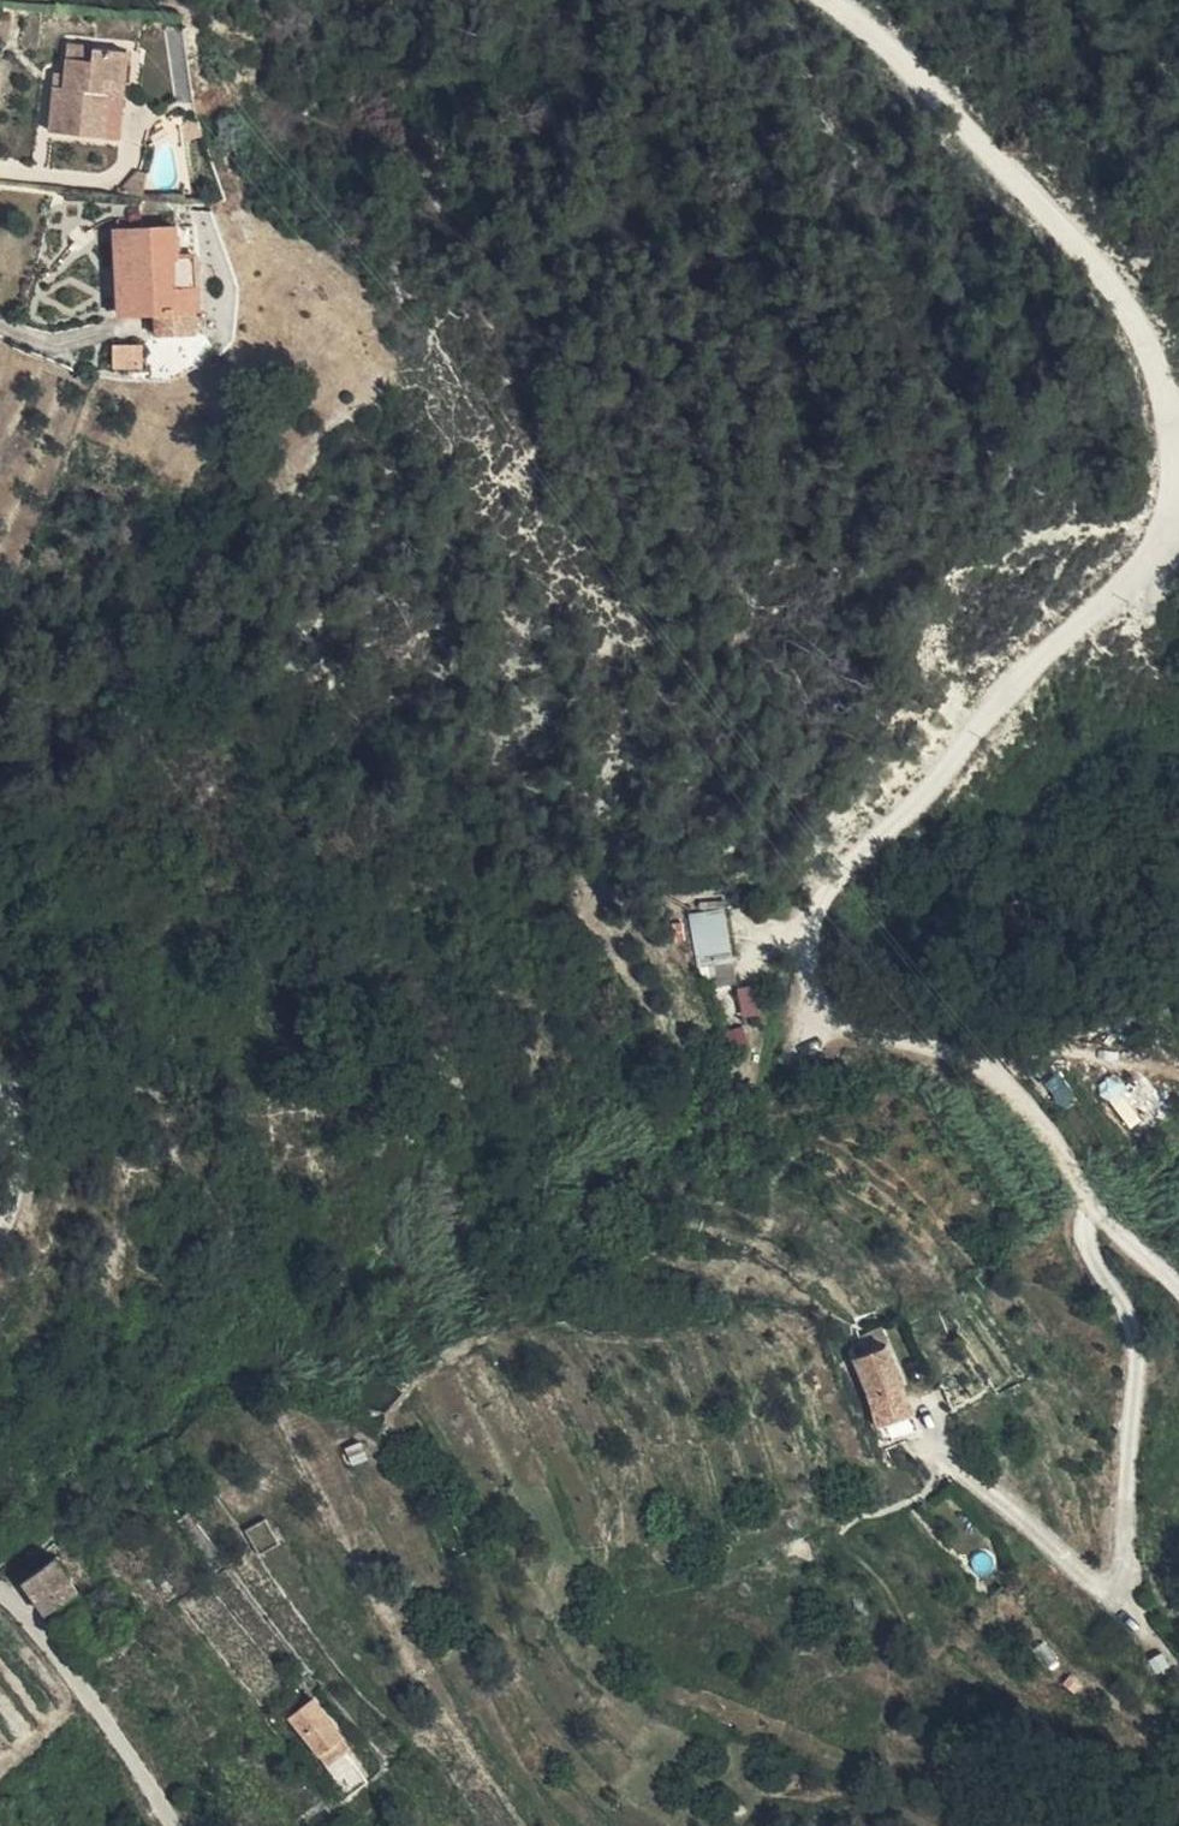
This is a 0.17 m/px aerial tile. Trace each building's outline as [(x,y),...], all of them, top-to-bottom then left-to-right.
[(0,21),(0,47),(20,48),(23,22),(0,21)] [(73,44),(72,61),(93,61),(93,46),(73,44)] [(93,61),(72,61),(71,74),(69,88),(54,87),(50,131),(120,137),(128,49),(93,46),(93,61)] [(69,88),(71,74),(55,73),(54,87),(69,88)] [(124,237),(119,290),(120,321),(160,322),(160,343),(144,352),(145,389),(168,386),(215,366),(202,342),(194,343),(194,323),(200,322),(198,265),(180,264),(180,238),(124,237)] [(698,956),(735,948),(725,903),(688,911),(698,956)] [(760,1010),(758,981),(741,982),(744,1012),(760,1010)] [(885,1328),(848,1340),(853,1357),(891,1345),(885,1328)] [(853,1357),(878,1429),(911,1417),(901,1389),(906,1387),(891,1345),(853,1357)] [(59,1553),(22,1580),(48,1611),(80,1583),(59,1553)] [(48,1611),(58,1624),(91,1598),(80,1583),(48,1611)] [(320,1765),(342,1748),(315,1706),(292,1723),(320,1765)]
